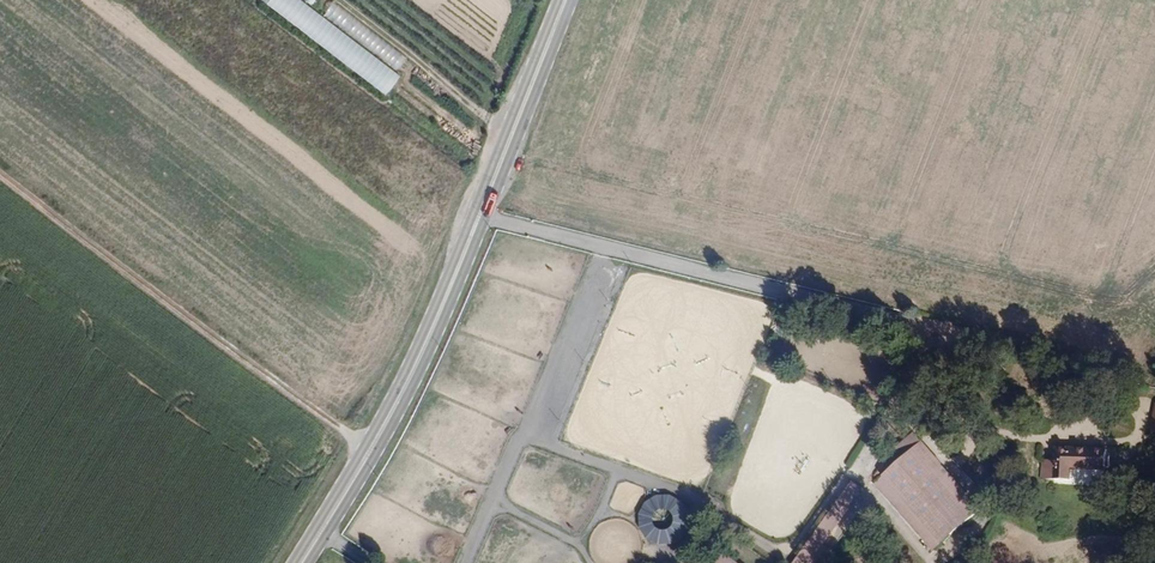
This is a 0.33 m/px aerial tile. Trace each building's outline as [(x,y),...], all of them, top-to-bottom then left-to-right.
[(389,90),(400,73),(396,71),(407,54),(327,2),(320,14),(298,0),(266,0),(261,8),(389,90)] [(960,473),(924,431),(914,439),(916,441),(950,481),(958,475),(960,473)] [(988,510),(958,475),(950,481),(916,441),(897,457),(903,464),(884,479),(942,549),(988,510)] [(1115,472),(1116,452),(1065,449),(1064,461),(1063,482),(1079,483),(1080,470),(1115,472)] [(1063,482),(1064,461),(1051,460),(1050,481),(1063,482)] [(869,485),(861,479),(797,562),(811,562),(869,485)] [(684,498),(640,498),(640,543),(684,543),(684,498)] [(964,532),(971,540),(983,530),(976,522),(964,532)] [(731,545),(718,562),(755,562),(731,545)]
